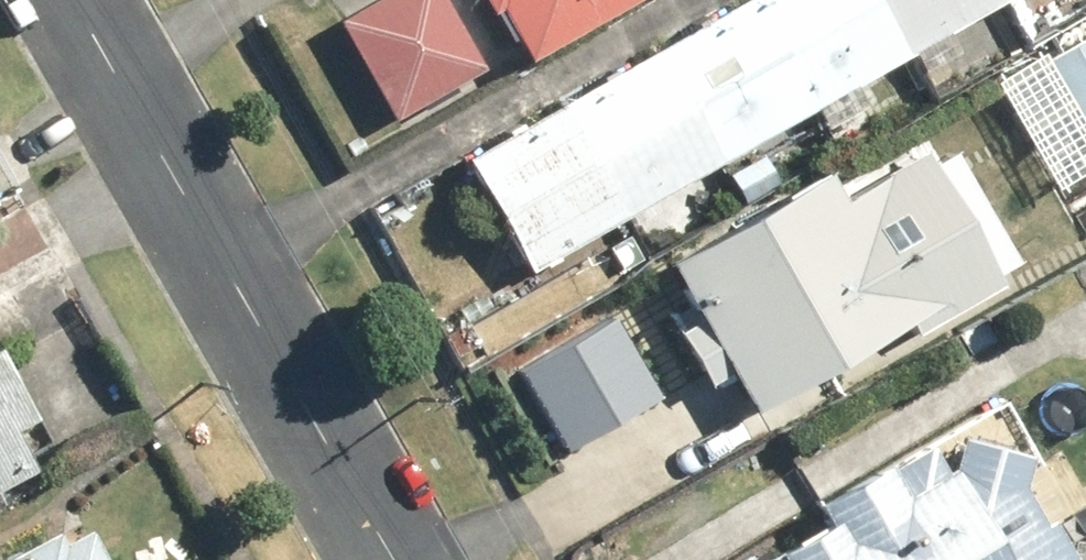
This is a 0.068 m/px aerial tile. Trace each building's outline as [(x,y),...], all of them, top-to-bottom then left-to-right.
[(425,0),(389,0),(334,29),(378,111),(461,68),(425,0)] [(457,154),(522,267),(993,0),(729,0),(457,154)] [(510,57),(617,0),(480,0),(510,57)] [(1084,147),(1085,146),(1085,34),(1036,62),(1084,147)] [(666,260),(744,409),(976,287),(898,139),(666,260)] [(611,314),(501,367),(540,446),(649,392),(611,314)] [(25,468),(4,432),(29,417),(0,368),(0,482),(25,468)] [(973,428),(748,559),(1051,559),(973,428)] [(75,527),(52,540),(46,530),(0,555),(0,559),(93,559),(75,527)]
